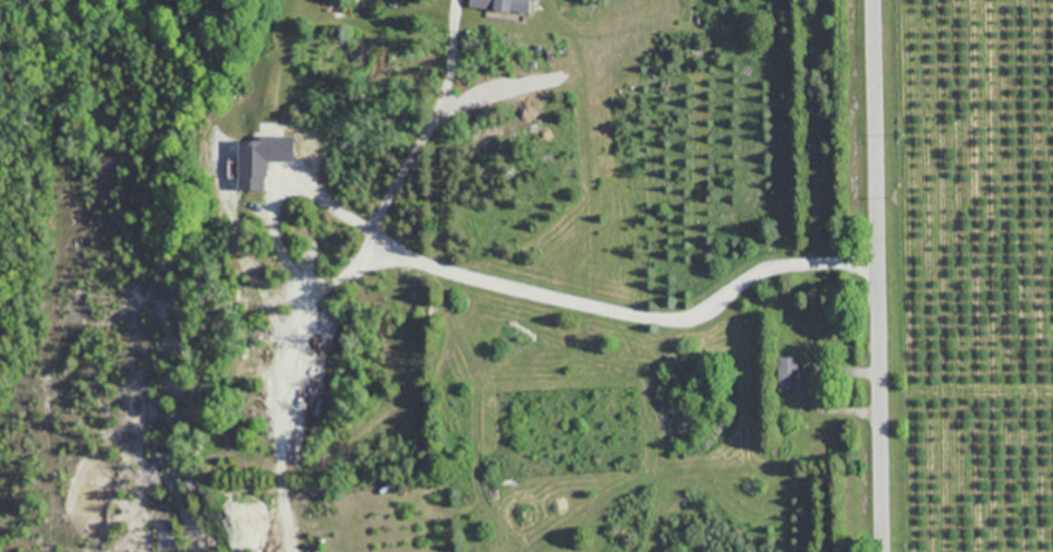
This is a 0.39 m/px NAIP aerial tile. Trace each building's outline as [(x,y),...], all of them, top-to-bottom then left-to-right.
[(529,0),(468,0),(467,6),(528,12),(529,0)] [(797,390),(797,357),(777,357),(777,390),(797,390)]
